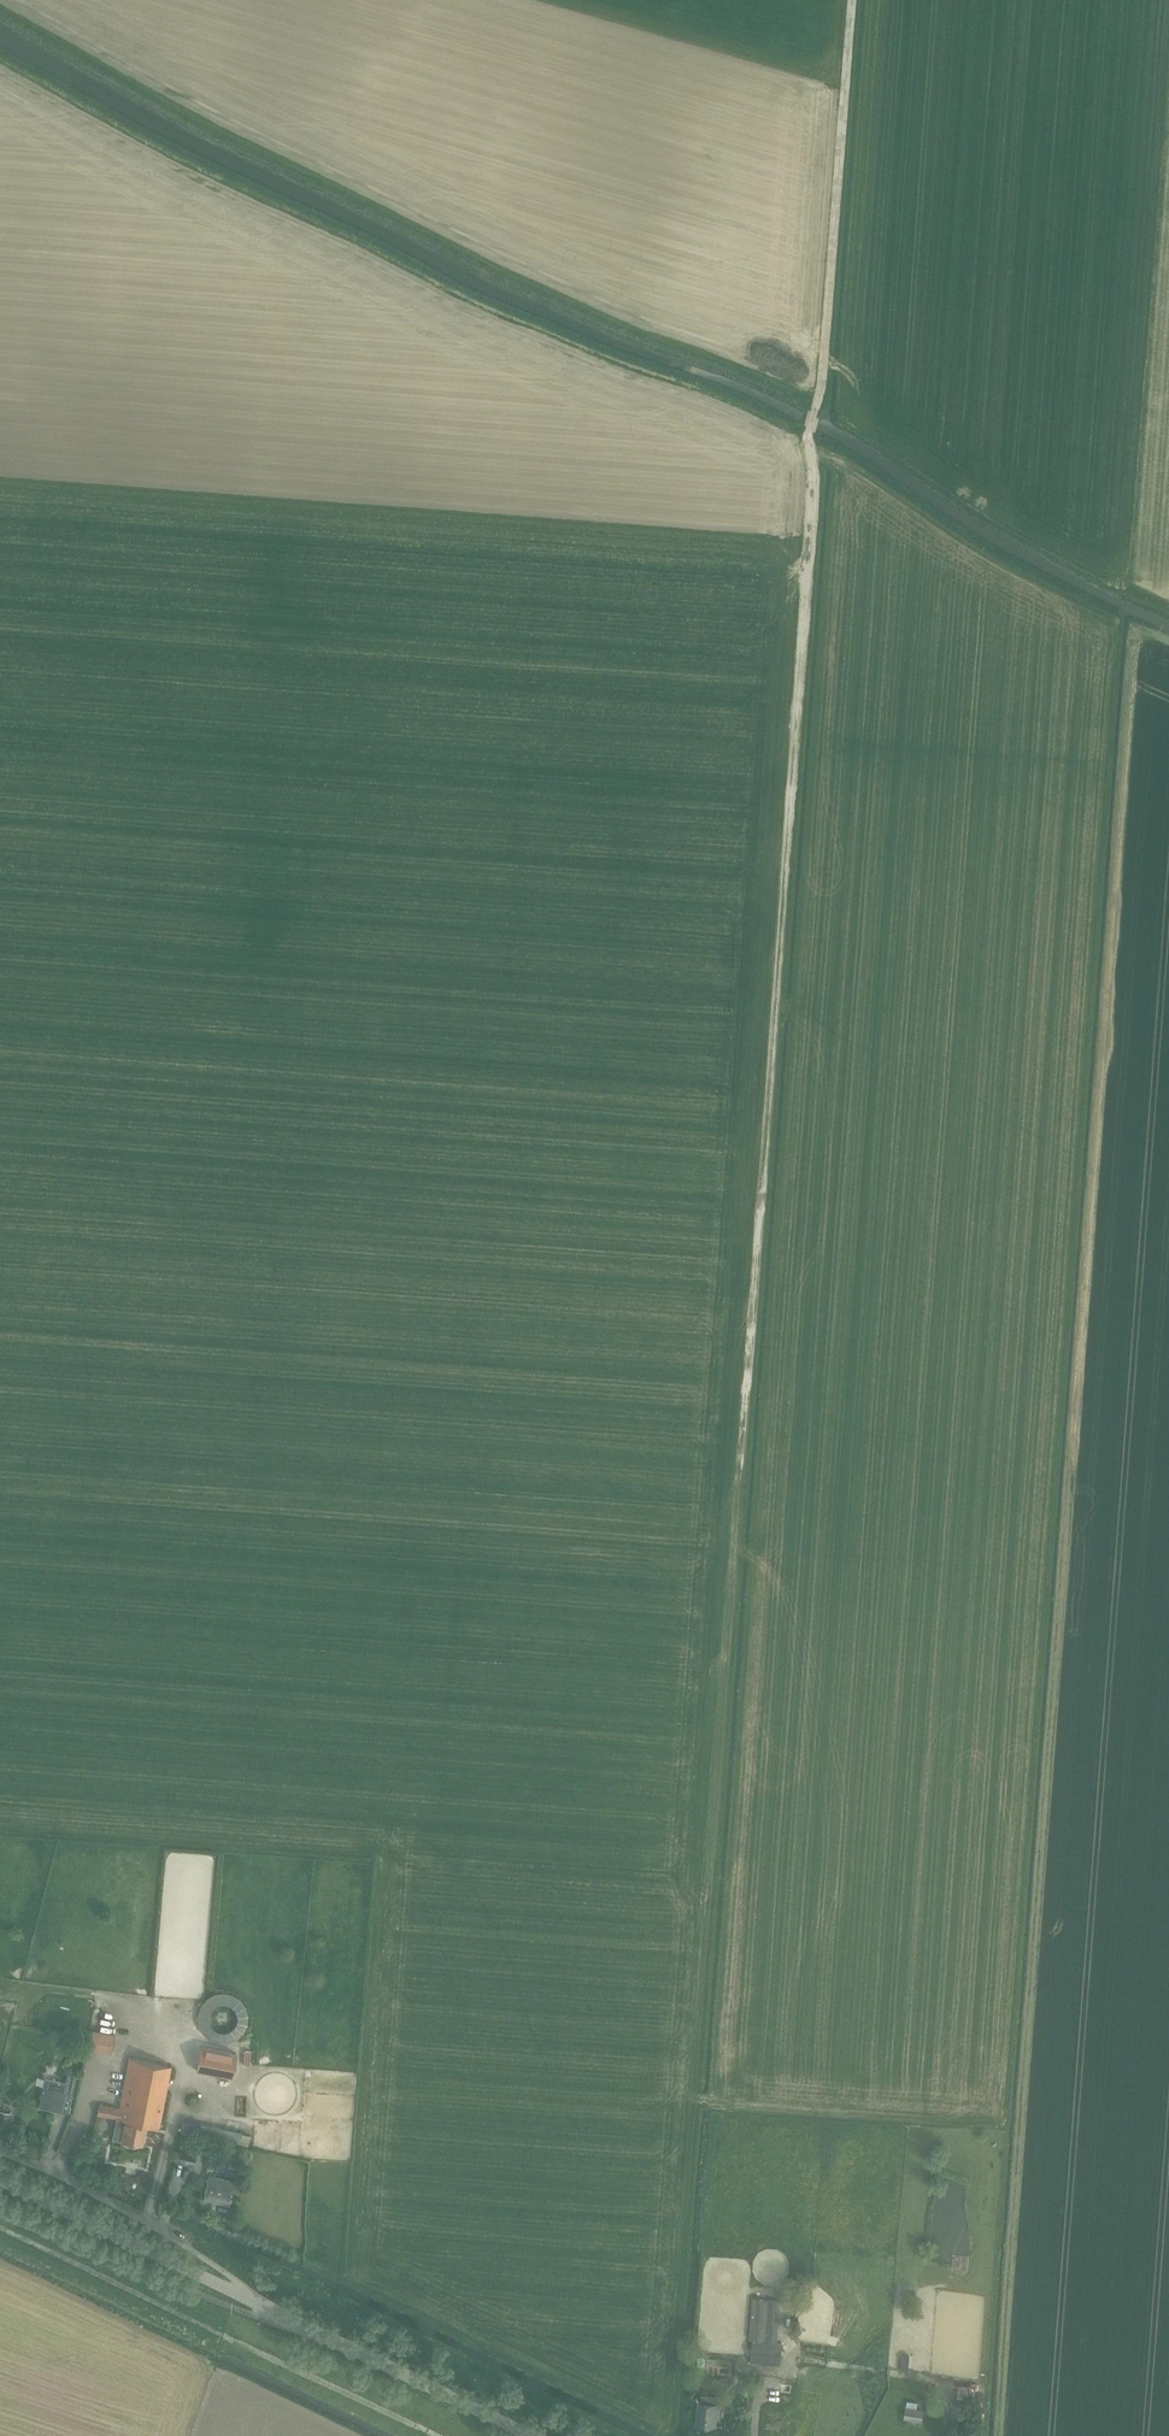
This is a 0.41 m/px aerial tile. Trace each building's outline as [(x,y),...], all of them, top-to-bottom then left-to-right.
[(91,2038),(89,2050),(111,2054),(113,2039),(114,2034),(92,2030),(91,2038)] [(201,2047),(197,2069),(231,2076),(236,2054),(201,2047)] [(120,2109),(99,2105),(98,2113),(126,2119),(122,2141),(142,2145),(146,2124),(159,2126),(171,2065),(130,2057),(120,2109)] [(39,2107),(69,2113),(77,2076),(69,2074),(67,2083),(45,2078),(39,2107)] [(3,2126),(5,2119),(9,2120),(10,2113),(0,2110),(0,2125),(3,2126)] [(184,2121),(181,2132),(195,2135),(197,2124),(184,2121)] [(200,2124),(198,2136),(239,2144),(241,2133),(241,2132),(200,2124)] [(209,2176),(203,2198),(229,2204),(233,2190),(232,2190),(234,2182),(209,2176)] [(753,2299),(750,2339),(777,2341),(780,2301),(753,2299)] [(753,2341),(751,2364),(780,2366),(782,2343),(753,2341)] [(741,2386),(740,2395),(747,2396),(749,2386),(741,2386)] [(719,2411),(720,2404),(699,2403),(698,2425),(715,2427),(716,2411),(719,2411)] [(905,2407),(903,2420),(922,2423),(924,2410),(905,2407)]
